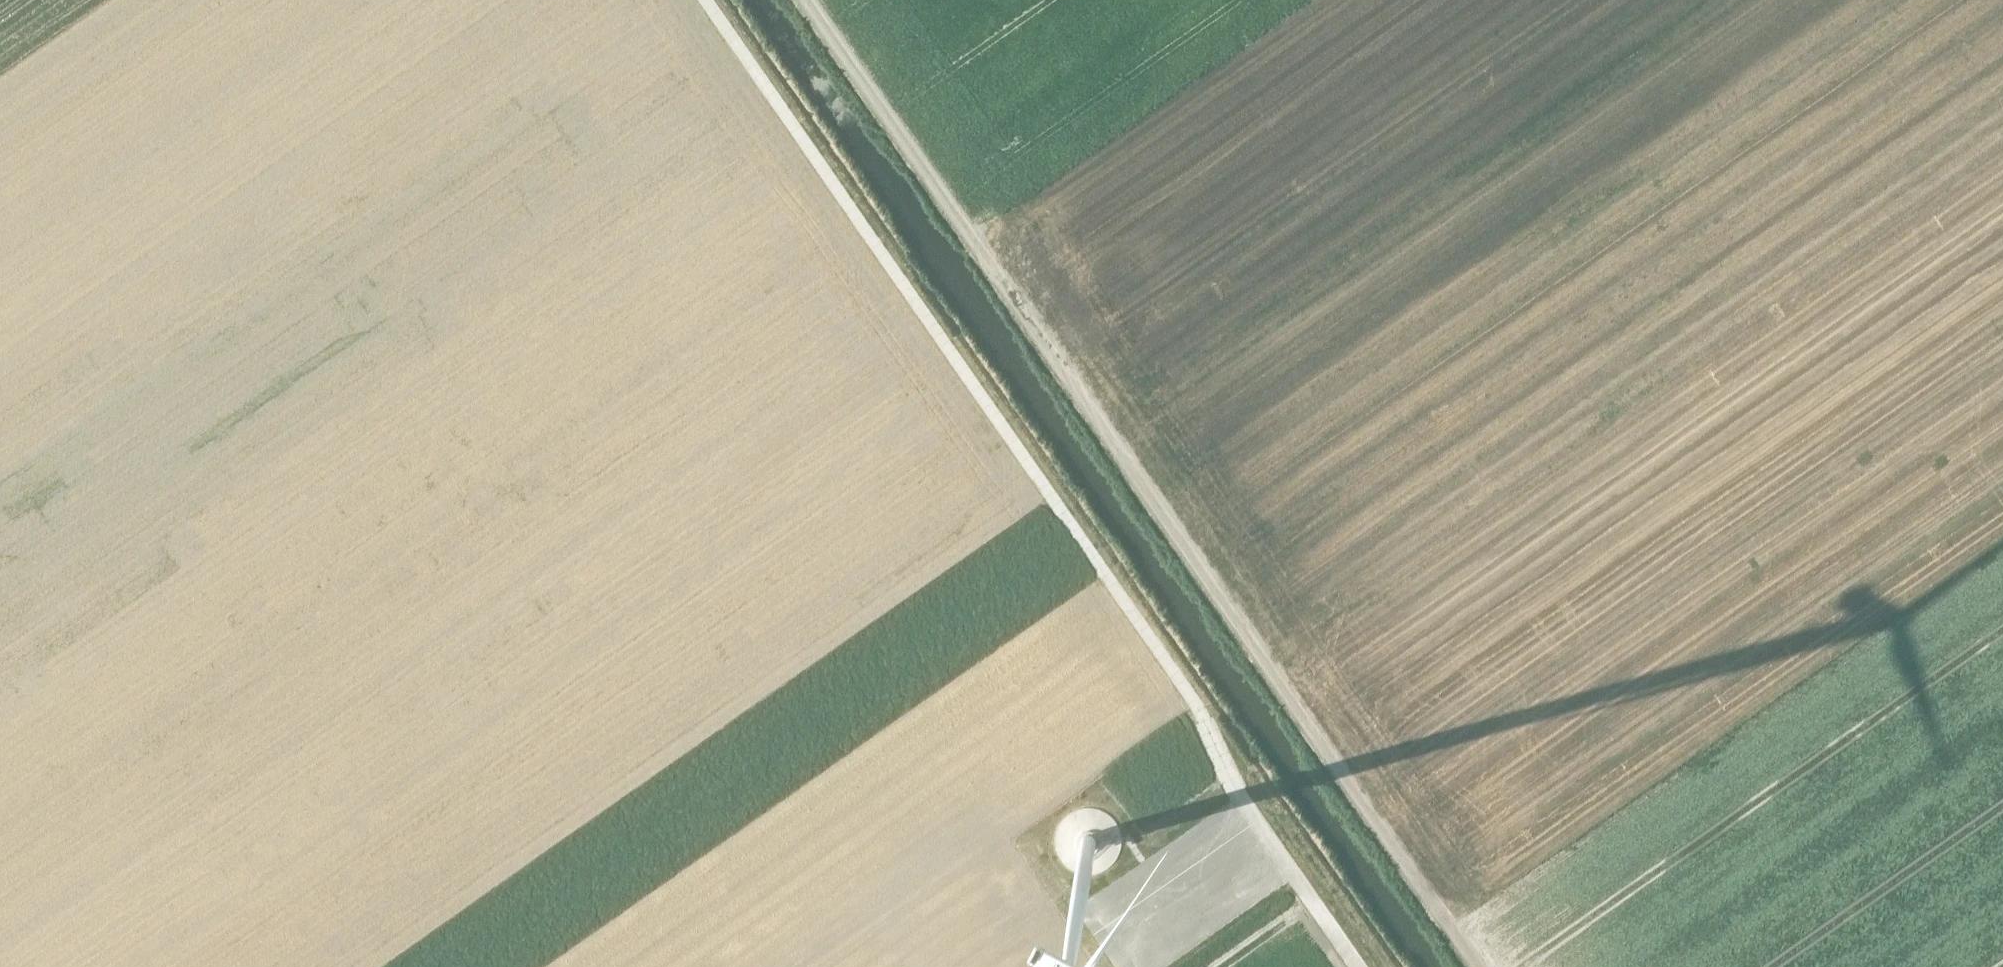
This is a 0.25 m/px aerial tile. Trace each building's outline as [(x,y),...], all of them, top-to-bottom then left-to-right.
[(1088,831),(1087,831),(1086,831),(1085,831),(1084,832),(1083,832),(1082,832),(1081,833),(1080,833),(1080,834),(1079,835),(1078,835),(1078,836),(1077,837),(1077,838),(1076,839),(1076,840),(1076,841),(1075,842),(1075,843),(1075,844),(1076,845),(1076,846),(1076,847),(1077,848),(1077,849),(1078,849),(1078,850),(1079,851),(1080,852),(1081,853),(1082,853),(1083,854),(1084,854),(1085,854),(1086,854),(1087,854),(1088,854),(1089,854),(1090,854),(1091,854),(1092,853),(1093,853),(1094,852),(1095,851),(1096,850),(1097,849),(1098,848),(1098,847),(1098,846),(1098,845),(1099,844),(1099,843),(1099,842),(1098,841),(1098,840),(1098,839),(1098,838),(1097,837),(1097,836),(1096,835),(1095,835),(1094,834),(1094,833),(1093,833),(1092,832),(1091,832),(1090,832),(1089,831),(1088,831)]
